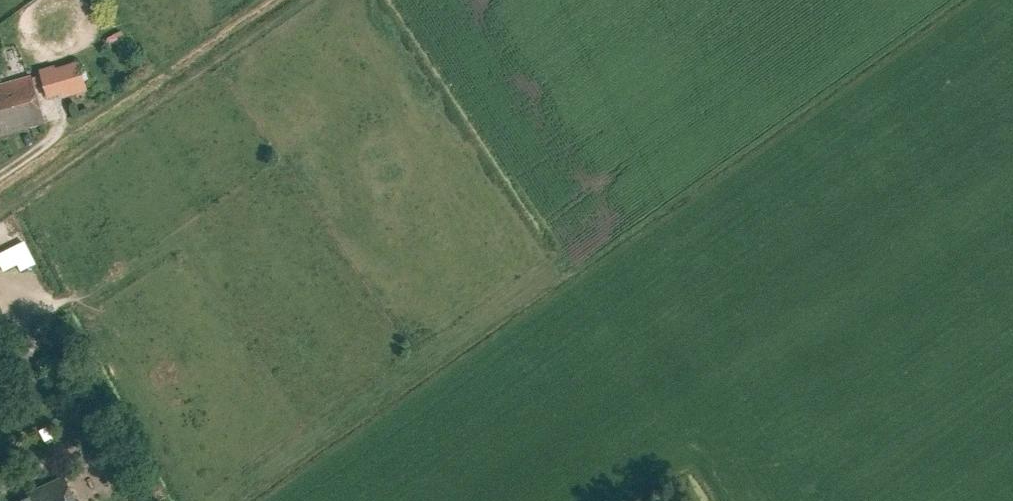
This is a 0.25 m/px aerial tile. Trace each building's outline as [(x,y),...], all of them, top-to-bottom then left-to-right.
[(43,72),(44,74),(39,75),(42,83),(46,82),(50,94),(63,90),(60,82),(65,80),(68,89),(84,83),(77,61),(43,72)] [(47,124),(33,76),(0,86),(0,138),(47,124)] [(64,477),(27,494),(29,497),(20,500),(75,500),(64,477)]
